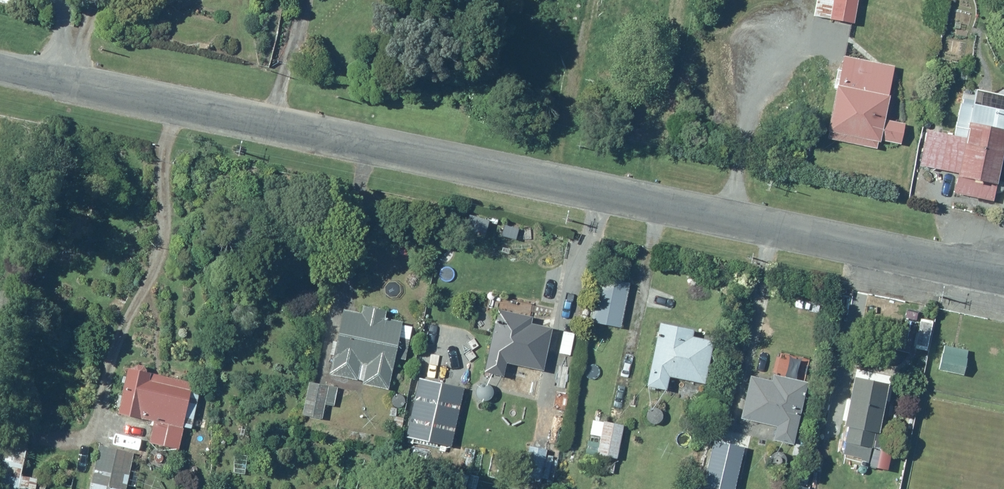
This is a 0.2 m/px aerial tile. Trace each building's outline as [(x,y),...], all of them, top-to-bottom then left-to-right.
[(855,0),(817,0),(815,14),(852,20),(855,0)] [(884,118),(892,64),(842,54),(837,84),(833,83),(824,130),(827,131),(825,139),(876,149),(876,141),(898,144),(904,122),(884,118)] [(1003,140),(1003,109),(960,103),(953,134),(924,130),(917,165),(956,172),(951,192),(993,201),(1003,140)] [(621,327),(628,282),(596,276),(589,320),(621,327)] [(385,308),(361,303),(360,312),(340,309),(328,372),(362,379),(360,383),(386,388),(390,366),(393,367),(394,357),(404,358),(410,325),(398,323),(399,320),(383,317),(385,308)] [(530,316),(495,308),(482,371),(501,376),(504,362),(541,370),(550,325),(529,320),(530,316)] [(691,335),(693,328),(657,322),(644,384),(664,389),(667,375),(705,383),(711,339),(691,335)] [(967,349),(942,345),(937,370),(963,374),(967,349)] [(192,381),(123,368),(115,413),(151,420),(147,442),(175,448),(178,426),(191,427),(198,389),(190,388),(192,381)] [(878,370),(867,368),(864,378),(852,375),(842,425),(847,426),(841,451),(839,451),(838,461),(866,467),(873,432),(876,433),(886,382),(875,380),(878,370)] [(805,381),(771,373),(770,379),(748,374),(738,417),(774,426),(771,439),(791,444),(805,381)] [(336,387),(307,380),(301,413),(321,417),(324,402),(333,404),(336,387)] [(493,392),(493,391),(493,390),(493,389),(493,388),(492,387),(492,386),(491,386),(491,385),(490,385),(490,384),(489,384),(489,383),(488,383),(487,383),(487,382),(486,382),(485,382),(484,382),(483,382),(482,382),(481,382),(480,383),(479,383),(478,384),(477,384),(477,385),(476,385),(476,386),(476,387),(475,387),(475,388),(475,389),(474,389),(474,390),(474,391),(474,392),(474,393),(474,394),(475,394),(475,395),(475,396),(476,396),(476,397),(476,398),(477,398),(477,399),(478,399),(479,400),(480,400),(480,401),(481,401),(482,401),(483,401),(484,401),(485,401),(486,401),(487,401),(487,400),(488,400),(489,400),(489,399),(490,399),(490,398),(491,398),(491,397),(492,397),(492,396),(493,395),(493,394),(493,393),(493,392)] [(404,400),(404,399),(404,398),(404,397),(403,397),(403,396),(403,395),(402,395),(402,394),(401,394),(401,393),(400,393),(399,393),(398,393),(398,392),(397,392),(396,392),(395,392),(395,393),(394,393),(393,393),(393,394),(392,394),(391,395),(391,396),(390,396),(390,397),(390,398),(389,398),(389,399),(389,400),(389,401),(389,402),(390,402),(390,403),(390,404),(391,404),(391,405),(392,406),(393,406),(393,407),(394,407),(395,407),(396,407),(396,408),(397,408),(397,407),(398,407),(399,407),(400,407),(401,406),(402,406),(402,405),(403,405),(403,404),(404,403),(404,402),(404,401),(404,400)] [(332,409),(332,408),(332,407),(331,407),(331,406),(330,406),(330,405),(329,405),(328,405),(328,404),(327,404),(326,404),(326,405),(325,405),(324,405),(324,406),(323,407),(323,408),(323,409),(323,410),(323,411),(324,411),(324,412),(325,412),(325,413),(326,413),(327,413),(328,413),(329,413),(330,413),(330,412),(331,412),(331,411),(331,410),(332,410),(332,409)] [(661,415),(661,414),(661,413),(660,412),(660,411),(660,410),(659,410),(659,409),(658,409),(658,408),(657,408),(657,407),(656,407),(655,407),(654,407),(654,406),(653,406),(652,406),(651,406),(650,406),(650,407),(649,407),(648,407),(648,408),(647,408),(646,409),(645,410),(645,411),(644,411),(644,412),(644,413),(644,414),(644,415),(644,416),(644,417),(644,418),(644,419),(645,419),(645,420),(646,420),(646,421),(647,421),(647,422),(648,422),(648,423),(649,423),(650,423),(651,423),(651,424),(652,424),(653,424),(654,423),(655,423),(656,423),(657,422),(658,422),(658,421),(659,421),(659,420),(660,420),(660,419),(660,418),(661,417),(661,416),(661,415)] [(400,417),(386,414),(384,425),(398,429),(400,417)] [(9,420),(0,465),(0,488),(69,488),(70,484),(21,474),(29,425),(9,420)] [(621,424),(602,420),(596,453),(615,457),(621,424)] [(750,448),(713,439),(705,470),(723,474),(723,477),(742,482),(750,448)] [(130,451),(94,443),(85,488),(122,488),(130,451)] [(166,458),(166,457),(166,456),(166,455),(166,454),(166,453),(165,453),(165,452),(164,451),(163,450),(162,449),(161,449),(161,448),(160,448),(159,448),(158,448),(157,448),(156,448),(155,448),(154,448),(153,448),(153,449),(152,449),(151,449),(151,450),(150,450),(150,451),(149,451),(149,452),(148,453),(148,454),(148,455),(147,455),(147,456),(147,457),(147,458),(147,459),(147,460),(148,460),(148,461),(148,462),(149,462),(149,463),(150,464),(151,465),(152,465),(152,466),(153,466),(154,466),(154,467),(155,467),(156,467),(157,467),(158,467),(159,467),(160,467),(160,466),(161,466),(162,466),(162,465),(163,465),(163,464),(164,464),(164,463),(165,463),(165,462),(166,461),(166,460),(166,459),(166,458)] [(785,459),(785,458),(785,457),(785,456),(784,456),(784,455),(784,454),(783,454),(783,453),(782,453),(782,452),(781,452),(781,451),(780,451),(779,451),(778,451),(778,450),(777,450),(776,450),(775,450),(774,451),(773,451),(772,451),(772,452),(771,452),(770,453),(769,454),(769,455),(768,455),(768,456),(768,457),(768,458),(768,459),(768,460),(768,461),(768,462),(768,463),(769,463),(769,464),(769,465),(770,465),(770,466),(771,466),(772,466),(772,467),(773,467),(774,467),(774,468),(775,468),(776,468),(777,468),(778,468),(779,468),(779,467),(780,467),(781,467),(781,466),(782,466),(782,465),(783,465),(783,464),(784,464),(784,463),(784,462),(785,462),(785,461),(785,460),(785,459)] [(702,472),(697,488),(709,488),(706,488),(710,475),(702,472)]
